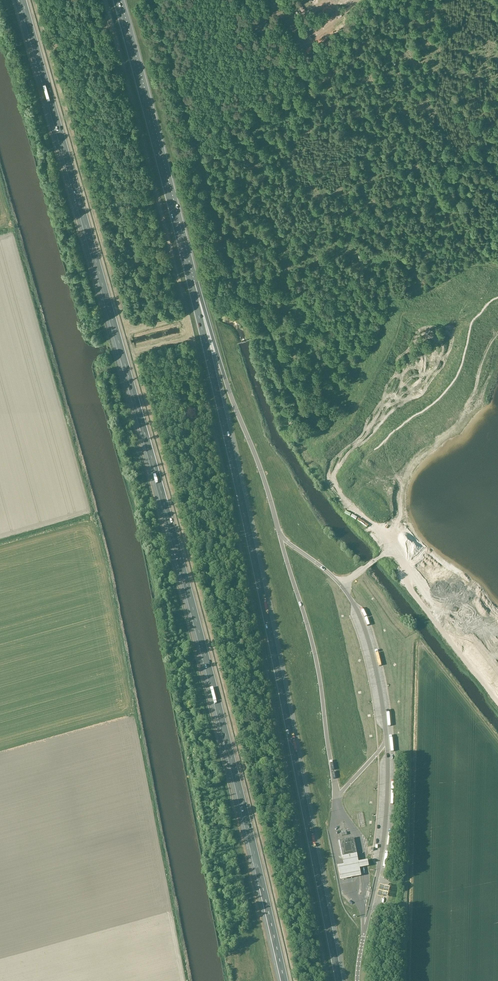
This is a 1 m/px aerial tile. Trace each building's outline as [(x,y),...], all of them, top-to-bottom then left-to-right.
[(261,13),(249,22),(255,30),(267,21),(261,13)] [(379,526),(385,537),(388,535),(382,524),(379,526)] [(379,552),(384,548),(371,532),(366,536),(379,552)] [(354,838),(339,841),(342,858),(357,855),(354,838)] [(368,868),(367,862),(359,863),(357,855),(342,858),(344,866),(337,867),(340,882),(361,878),(360,870),(368,868)] [(389,888),(379,886),(376,898),(386,900),(389,888)]
